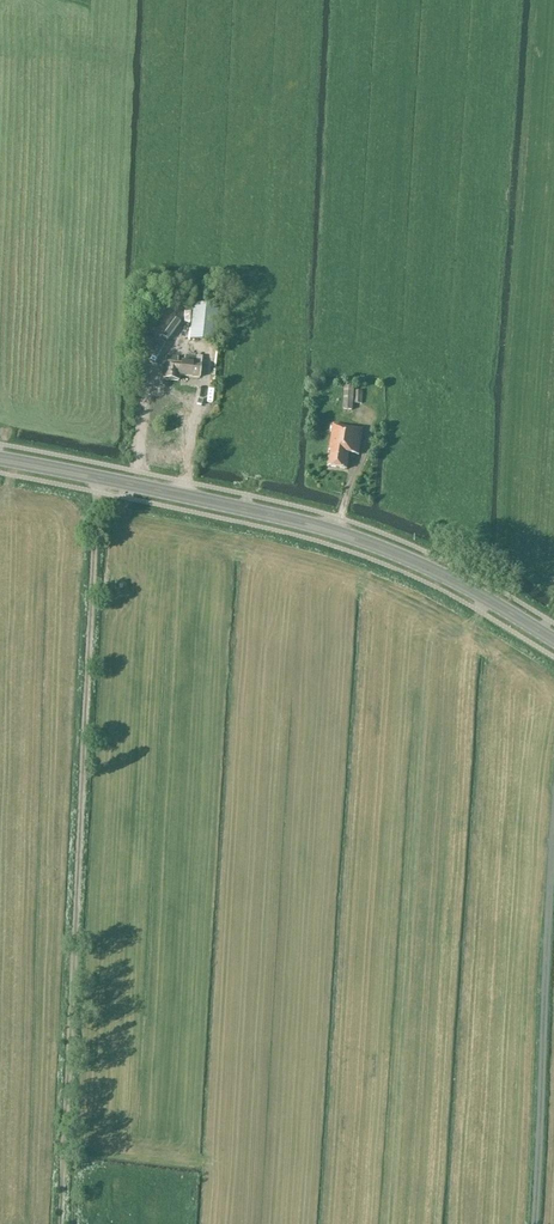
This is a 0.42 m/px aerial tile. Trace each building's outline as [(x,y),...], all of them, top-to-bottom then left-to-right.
[(194,305),(190,340),(215,343),(219,307),(194,305)] [(184,363),(183,363),(181,363),(181,366),(177,365),(178,358),(166,356),(165,364),(163,380),(179,381),(179,376),(200,378),(201,365),(197,365),(197,357),(185,356),(184,363)] [(354,388),(345,388),(343,410),(353,410),(354,388)] [(363,392),(356,391),(355,404),(362,405),(363,392)] [(359,456),(363,430),(333,425),(329,451),(331,452),(329,467),(347,470),(349,455),(354,456),(354,455),(359,456)]
